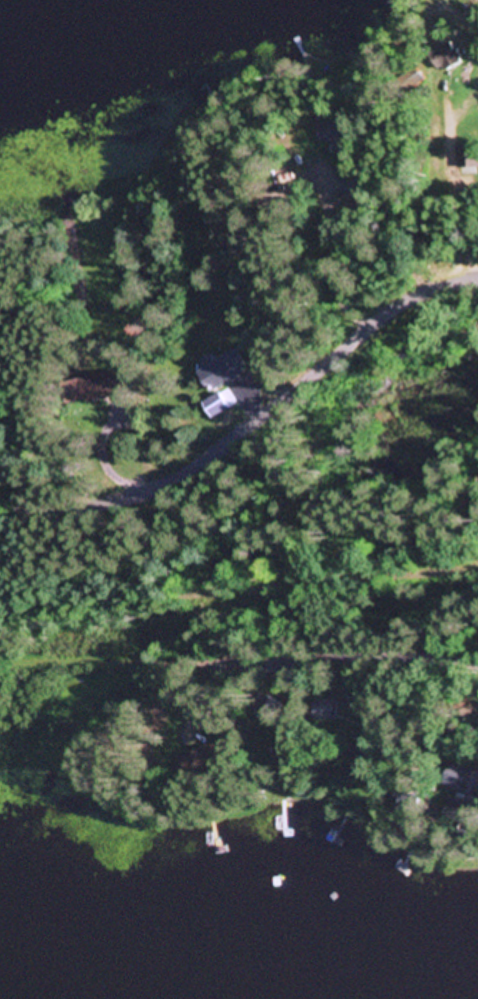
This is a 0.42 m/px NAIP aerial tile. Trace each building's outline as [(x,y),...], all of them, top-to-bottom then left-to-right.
[(455,37),(430,49),(443,75),(467,63),(455,37)] [(319,145),(330,145),(330,155),(352,154),(351,123),(319,123),(319,145)] [(459,146),(459,174),(477,174),(477,146),(459,146)] [(201,372),(212,393),(250,373),(238,351),(201,372)] [(68,379),(69,403),(124,402),(123,377),(68,379)] [(338,722),(338,701),(316,701),(316,722),(338,722)] [(475,773),(453,765),(445,785),(468,793),(475,773)]
